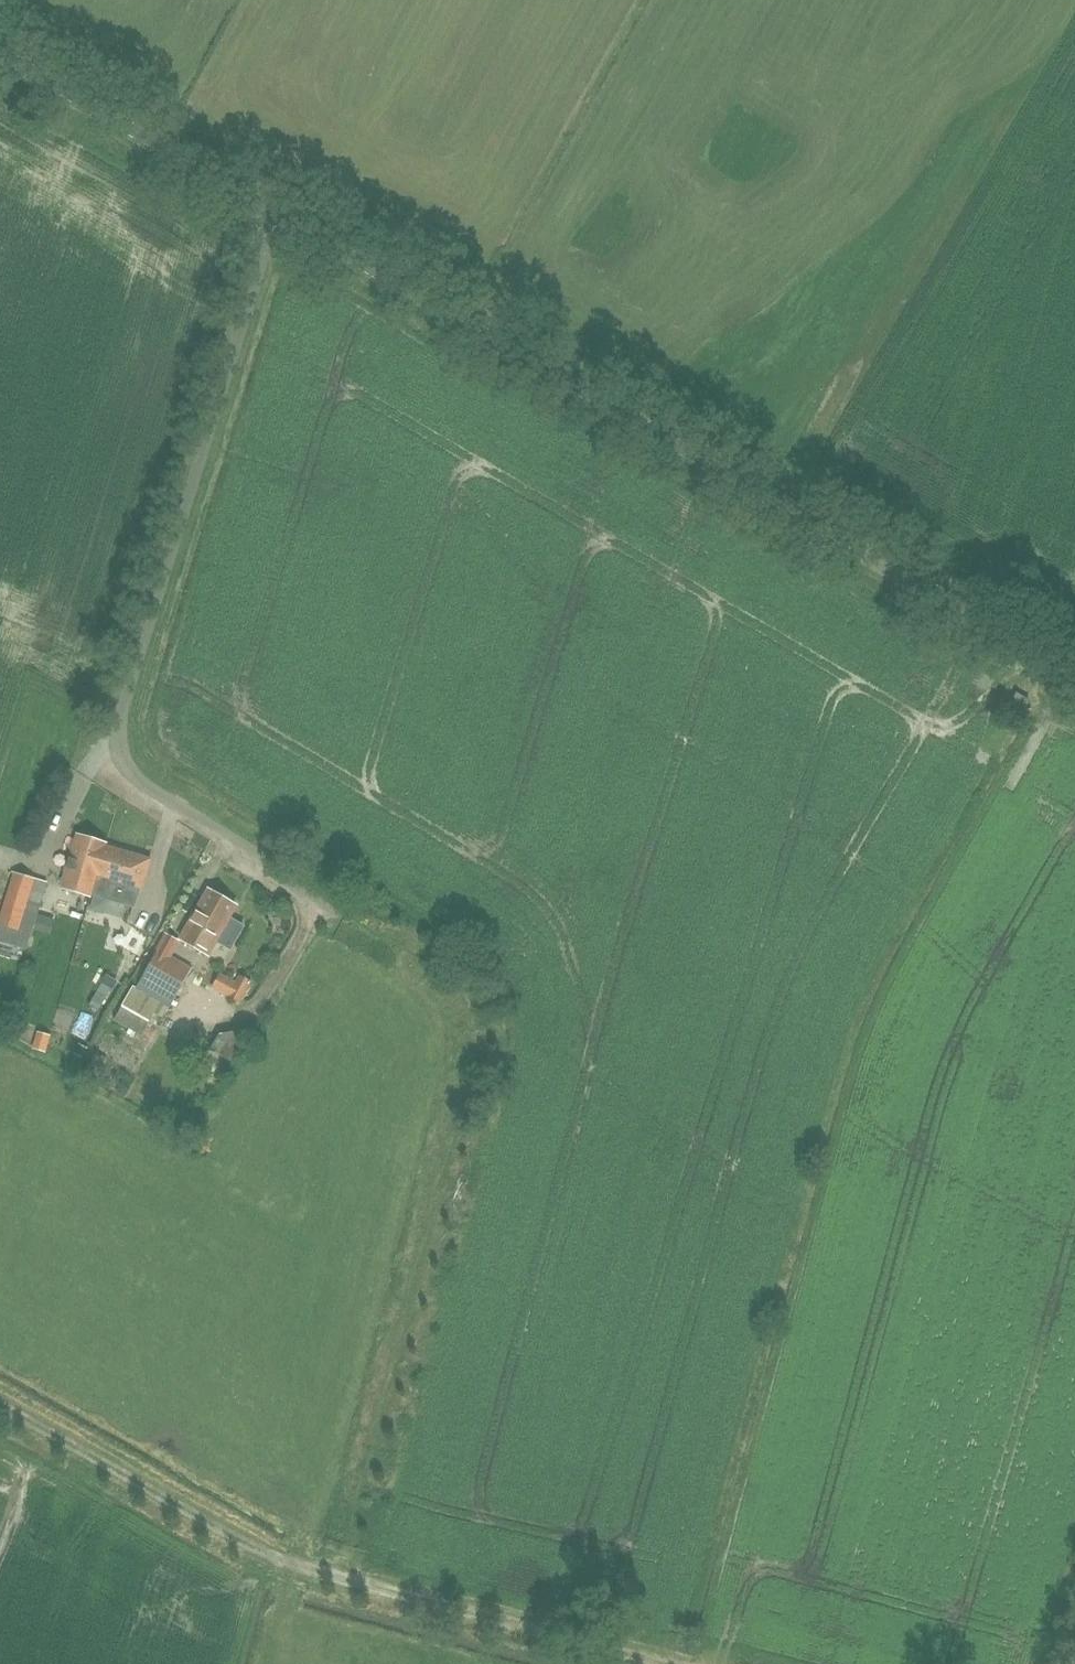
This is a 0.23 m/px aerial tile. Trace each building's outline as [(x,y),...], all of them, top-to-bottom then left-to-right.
[(1019,717),(1028,701),(1015,694),(1007,710),(1019,717)] [(19,822),(32,816),(25,802),(12,809),(19,822)] [(105,844),(76,835),(60,888),(90,897),(96,876),(140,889),(149,860),(105,846),(105,844)] [(46,882),(13,872),(0,915),(0,941),(26,949),(30,934),(33,935),(29,949),(40,953),(45,939),(46,939),(54,913),(38,908),(46,882)] [(213,892),(208,889),(180,940),(207,955),(235,905),(230,902),(230,896),(218,889),(213,892)] [(69,958),(95,966),(105,931),(72,922),(68,934),(76,936),(69,958)] [(147,1020),(153,1008),(157,1001),(169,1008),(192,968),(157,949),(136,987),(134,985),(99,1047),(108,1052),(124,1024),(129,1027),(123,1037),(140,1046),(145,1037),(141,1034),(149,1021),(147,1020)] [(225,973),(216,988),(243,1003),(252,987),(225,973)] [(227,1033),(216,1046),(233,1061),(245,1048),(227,1033)] [(95,1053),(84,1072),(95,1078),(106,1060),(95,1053)]
